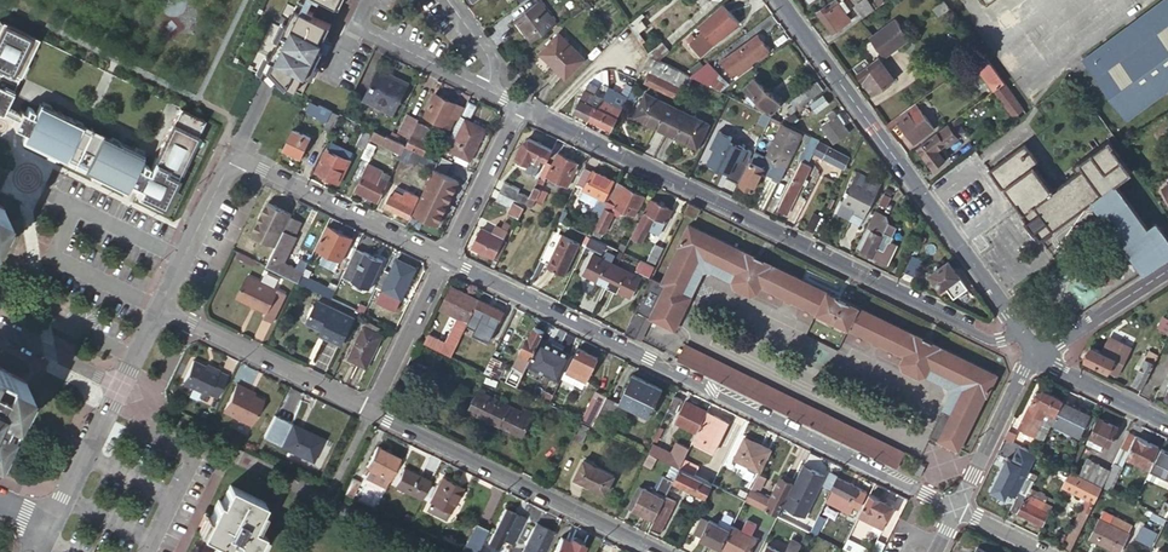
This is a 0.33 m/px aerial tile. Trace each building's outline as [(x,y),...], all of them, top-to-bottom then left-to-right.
[(294,7),(312,16),(320,0),(298,0),(294,7)] [(532,42),(557,23),(539,0),(515,19),(532,42)] [(816,11),(833,33),(851,19),(841,5),(837,0),(831,0),(816,11)] [(875,9),(869,0),(862,0),(860,1),(862,4),(857,9),(863,17),(875,9)] [(950,7),(945,0),(944,0),(933,8),(939,16),(950,7)] [(1083,59),(1127,118),(1167,88),(1167,0),(1162,0),(1083,59)] [(739,22),(723,4),(698,25),(702,30),(689,42),(700,55),(713,43),(739,22)] [(312,16),(294,7),(293,9),(330,27),(331,25),(312,16)] [(330,27),(293,9),(261,74),(295,91),(303,74),(310,78),(322,52),(326,54),(327,53),(323,52),(327,44),(323,42),(330,27)] [(893,18),(867,37),(881,56),(907,37),(893,18)] [(0,21),(0,113),(37,38),(0,20),(0,21)] [(559,33),(540,53),(566,78),(585,58),(559,33)] [(749,41),(722,61),(733,76),(760,56),(749,41)] [(647,52),(648,54),(659,59),(669,51),(662,42),(647,52)] [(1005,82),(984,52),(973,61),(994,90),(1005,82)] [(648,54),(642,67),(650,70),(644,82),(674,96),(683,80),(686,81),(688,74),(659,59),(648,54)] [(865,57),(853,66),(873,93),(894,78),(879,57),(870,63),(865,57)] [(699,60),(687,69),(690,74),(702,65),(699,60)] [(689,75),(693,77),(702,81),(717,70),(707,62),(702,65),(690,74),(689,75)] [(387,106),(396,110),(409,83),(401,80),(400,82),(388,76),(377,71),(365,95),(377,101),(379,104),(384,106),(387,106)] [(310,78),(303,74),(295,91),(301,94),(310,78)] [(401,80),(389,74),(388,76),(400,82),(401,80)] [(754,105),(760,110),(763,112),(767,108),(771,112),(781,102),(754,77),(745,87),(759,100),(754,105)] [(792,114),(824,89),(818,80),(791,101),(793,104),(788,108),(792,114)] [(575,110),(612,129),(633,86),(626,83),(621,94),(609,87),(603,98),(595,94),(598,87),(589,82),(586,89),(575,110)] [(1022,114),(1026,111),(1006,84),(995,91),(1013,116),(1020,112),(1022,114)] [(457,116),(460,117),(463,111),(456,107),(458,103),(437,93),(425,117),(451,130),(457,116)] [(634,116),(666,132),(678,108),(646,93),(634,116)] [(377,101),(365,95),(362,100),(393,115),(396,110),(387,106),(384,106),(379,104),(377,101)] [(823,95),(810,104),(817,112),(829,103),(823,95)] [(330,127),(337,113),(329,110),(309,100),(304,110),(324,120),(323,123),(330,127)] [(477,105),(469,100),(463,111),(460,117),(466,121),(452,150),(459,153),(456,159),(467,164),(485,129),(469,122),(477,105)] [(21,104),(11,126),(24,132),(20,141),(55,157),(57,154),(90,170),(88,173),(123,190),(127,182),(139,188),(135,196),(151,204),(152,200),(161,205),(203,119),(179,107),(147,171),(144,170),(146,164),(141,162),(139,167),(135,166),(142,152),(115,140),(114,142),(72,122),(72,121),(37,105),(34,110),(31,109),(33,103),(28,101),(25,106),(21,104)] [(915,103),(896,118),(898,121),(917,106),(915,103)] [(917,106),(898,121),(899,123),(915,143),(934,128),(917,106)] [(678,108),(666,132),(698,147),(709,123),(678,108)] [(760,110),(758,109),(752,122),(765,129),(771,116),(763,112),(760,110)] [(833,119),(823,127),(834,142),(849,131),(843,123),(845,121),(840,114),(838,116),(834,110),(829,114),(833,119)] [(946,125),(954,119),(948,112),(941,118),(946,125)] [(417,122),(418,119),(407,114),(399,132),(409,137),(417,122)] [(371,135),(374,129),(347,117),(344,125),(361,134),(355,147),(363,152),(368,141),(371,135)] [(460,117),(446,147),(452,150),(466,121),(460,117)] [(886,125),(890,131),(899,123),(898,121),(896,118),(886,125)] [(946,125),(917,146),(933,167),(944,159),(939,152),(966,131),(956,118),(954,119),(946,125)] [(406,145),(405,145),(420,153),(423,154),(429,142),(424,139),(429,128),(417,122),(409,137),(406,145)] [(783,124),(767,156),(786,166),(803,134),(783,124)] [(293,129),(283,149),(302,158),(312,138),(293,129)] [(390,138),(374,129),(371,135),(403,151),(405,145),(390,138)] [(734,137),(714,178),(725,183),(729,174),(733,176),(735,171),(732,170),(745,142),(734,137)] [(546,161),(552,149),(529,138),(524,140),(516,159),(520,161),(517,166),(526,170),(526,171),(535,176),(539,170),(541,171),(546,161)] [(1167,256),(1167,237),(1162,229),(1153,234),(1115,183),(1132,171),(1113,145),(1114,144),(1110,139),(1073,165),(1078,171),(1053,189),(1035,165),(1040,161),(1025,142),(989,169),(1003,188),(1005,187),(1023,211),(1021,213),(1026,220),(1025,221),(1034,233),(1035,232),(1040,239),(1043,237),(1044,239),(1053,232),(1053,230),(1092,201),(1144,271),(1160,261),(1167,256)] [(844,168),(850,156),(820,140),(814,152),(844,168)] [(363,152),(361,155),(370,159),(377,145),(368,141),(363,152)] [(420,153),(405,145),(403,151),(399,159),(414,166),(417,160),(420,153)] [(339,183),(350,160),(327,149),(316,172),(339,183)] [(760,172),(781,180),(787,167),(786,166),(767,156),(755,150),(750,160),(752,161),(740,183),(753,189),(760,172)] [(417,160),(435,169),(438,161),(423,154),(420,153),(417,160)] [(525,204),(531,207),(536,198),(542,202),(547,193),(540,189),(546,176),(568,186),(579,163),(558,153),(552,164),(546,161),(541,171),(532,190),(528,198),(525,204)] [(812,166),(802,161),(778,208),(788,212),(793,203),(796,198),(803,184),(805,178),(812,166)] [(355,190),(378,201),(389,181),(380,176),(383,170),(368,163),(355,190)] [(458,181),(435,169),(414,212),(437,224),(458,181)] [(601,216),(617,182),(593,170),(584,189),(599,197),(597,201),(592,211),(601,216)] [(856,172),(853,179),(865,185),(868,178),(856,172)] [(881,184),(868,178),(865,185),(853,179),(848,189),(846,188),(844,191),(846,193),(843,200),(854,206),(852,210),(865,216),(881,184)] [(505,181),(500,192),(501,192),(512,198),(525,204),(528,198),(524,196),(521,195),(523,190),(505,181)] [(601,216),(595,228),(605,232),(615,213),(619,215),(622,209),(635,215),(644,195),(617,182),(601,216)] [(410,216),(419,197),(399,187),(394,197),(391,195),(387,205),(410,216)] [(599,197),(584,189),(582,194),(597,201),(599,197)] [(508,206),(512,198),(501,192),(496,201),(508,206)] [(641,220),(639,219),(635,229),(631,236),(643,242),(649,229),(660,234),(672,209),(652,199),(641,220)] [(519,217),(524,206),(514,201),(509,212),(511,213),(519,217)] [(292,214),(268,202),(262,214),(263,215),(260,222),(259,221),(254,231),(255,235),(276,246),(292,214)] [(700,208),(688,202),(683,212),(696,218),(700,208)] [(266,266),(299,282),(302,275),(312,255),(305,251),(300,261),(288,255),(300,230),(298,229),(305,216),(294,210),(292,214),(276,246),(266,266)] [(886,216),(875,210),(856,248),(888,264),(898,245),(890,240),(893,235),(897,227),(889,223),(886,216)] [(806,228),(814,232),(823,216),(814,211),(806,228)] [(516,223),(519,217),(511,213),(510,215),(512,217),(511,220),(516,223)] [(826,216),(823,215),(823,216),(814,232),(812,236),(815,238),(826,216)] [(472,246),(498,259),(505,245),(500,243),(506,230),(505,230),(508,223),(502,220),(495,234),(481,227),(472,246)] [(667,246),(656,268),(624,333),(635,338),(646,315),(676,329),(703,270),(710,269),(734,280),(736,287),(752,294),(758,292),(761,285),(904,355),(901,362),(903,369),(917,375),(924,373),(948,385),(949,392),(929,435),(937,439),(937,440),(959,450),(986,395),(987,396),(997,374),(772,264),(772,263),(746,251),(745,251),(690,224),(676,250),(667,246)] [(341,262),(353,237),(329,225),(317,248),(324,252),(319,262),(335,271),(340,261),(341,262)] [(581,243),(562,234),(547,266),(565,275),(581,243)] [(607,244),(591,236),(587,244),(595,248),(603,252),(607,244)] [(653,243),(645,260),(654,265),(663,247),(653,243)] [(582,273),(607,285),(616,266),(592,254),(582,273)] [(923,260),(912,255),(904,271),(915,277),(923,260)] [(391,272),(385,270),(377,286),(383,289),(378,300),(396,309),(416,268),(397,259),(391,272)] [(649,276),(654,267),(640,260),(636,270),(649,276)] [(967,287),(948,261),(929,274),(941,289),(946,286),(954,296),(967,287)] [(616,266),(607,285),(632,297),(641,278),(616,266)] [(338,285),(332,298),(338,301),(343,291),(349,294),(350,291),(365,299),(371,286),(344,272),(338,285)] [(285,294),(247,275),(236,297),(266,311),(263,317),(272,321),(285,294)] [(299,282),(332,298),(338,285),(330,281),(328,287),(302,275),(299,282)] [(468,321),(479,298),(452,285),(441,309),(459,317),(452,330),(461,334),(465,327),(468,321)] [(503,311),(479,298),(468,321),(465,327),(461,334),(459,338),(467,342),(481,315),(498,323),(503,311)] [(354,319),(317,301),(311,313),(313,314),(309,323),(322,330),(328,332),(326,337),(341,344),(354,319)] [(356,310),(364,314),(368,306),(360,302),(356,310)] [(544,331),(534,326),(529,336),(527,335),(511,367),(519,370),(518,373),(522,375),(544,331)] [(366,369),(381,336),(365,328),(349,361),(366,369)] [(516,388),(549,404),(561,378),(567,365),(568,364),(558,359),(546,382),(539,379),(547,363),(543,361),(554,336),(544,331),(522,375),(516,388)] [(429,334),(424,343),(451,356),(455,347),(429,334)] [(709,356),(685,344),(677,359),(701,371),(709,356)] [(492,353),(476,346),(468,362),(484,370),(492,353)] [(1091,346),(1085,359),(1108,371),(1115,358),(1091,346)] [(567,365),(561,378),(582,388),(598,357),(578,347),(569,366),(567,365)] [(1145,358),(1155,363),(1159,355),(1153,352),(1149,350),(1145,358)] [(742,391),(750,376),(709,356),(701,371),(742,391)] [(492,357),(484,372),(499,379),(507,364),(492,357)] [(206,365),(193,358),(183,378),(183,382),(206,393),(207,392),(215,396),(227,375),(219,370),(219,369),(210,365),(209,367),(206,365)] [(1132,383),(1142,388),(1155,363),(1145,358),(1132,383)] [(24,380),(0,369),(0,429),(24,380)] [(648,415),(660,390),(632,375),(620,401),(648,415)] [(750,376),(742,391),(824,431),(832,416),(750,376)] [(247,389),(237,384),(223,410),(250,424),(262,400),(252,395),(246,392),(247,389)] [(468,410),(498,425),(508,405),(478,390),(468,410)] [(1057,412),(1062,400),(1043,391),(1036,393),(1018,428),(1043,440),(1051,423),(1053,419),(1057,412)] [(603,402),(592,425),(606,432),(620,403),(606,396),(603,402)] [(681,399),(673,396),(666,411),(674,414),(681,399)] [(592,397),(581,420),(592,425),(603,402),(592,397)] [(1053,419),(1051,423),(1079,437),(1090,414),(1062,400),(1057,412),(1053,419)] [(508,405),(498,425),(521,436),(534,409),(520,402),(517,409),(508,405)] [(697,433),(707,412),(685,402),(675,422),(697,433)] [(726,422),(707,412),(697,433),(692,442),(714,452),(720,441),(718,440),(726,422)] [(880,440),(832,416),(824,431),(873,455),(880,440)] [(1108,445),(1117,427),(1098,417),(1086,442),(1095,447),(1098,440),(1108,445)] [(590,426),(582,422),(574,438),(582,442),(590,426)] [(271,424),(264,437),(280,446),(287,432),(271,424)] [(291,424),(287,432),(280,446),(311,461),(321,440),(291,424)] [(659,425),(653,438),(661,442),(668,429),(659,425)] [(1007,431),(1004,437),(1012,441),(1015,435),(1007,431)] [(1158,447),(1127,433),(1113,462),(1115,463),(1123,467),(1124,467),(1128,458),(1147,467),(1158,447)] [(759,471),(771,448),(745,435),(734,458),(759,471)] [(904,452),(880,440),(873,455),(897,467),(904,452)] [(653,443),(648,453),(679,468),(683,460),(689,448),(677,442),(672,452),(653,443)] [(389,479),(400,458),(376,446),(366,468),(370,470),(365,478),(384,487),(388,478),(389,479)] [(1161,448),(1146,478),(1156,483),(1160,477),(1167,481),(1167,451),(1161,448)] [(1036,454),(1030,451),(1024,464),(1030,467),(1036,454)] [(1017,470),(1021,462),(1005,455),(1001,463),(1017,470)] [(1110,469),(1086,458),(1078,474),(1101,486),(1110,469)] [(679,468),(694,475),(698,467),(683,460),(679,468)] [(605,493),(614,475),(584,461),(575,478),(605,493)] [(1028,470),(1030,467),(1024,464),(1021,462),(1017,470),(1020,472),(1016,479),(1023,482),(1028,470)] [(814,468),(804,463),(793,486),(787,497),(797,502),(798,502),(804,490),(809,493),(814,482),(809,479),(814,468)] [(1065,476),(1068,470),(1054,463),(1052,466),(1055,468),(1054,471),(1065,476)] [(1123,467),(1115,463),(1104,485),(1112,489),(1123,467)] [(926,467),(921,464),(918,470),(916,473),(921,476),(926,467)] [(705,497),(712,484),(694,475),(679,468),(673,481),(686,488),(684,491),(688,493),(690,490),(705,497)] [(421,500),(430,482),(404,469),(395,487),(421,500)] [(1013,500),(1023,482),(1016,479),(998,470),(984,500),(1004,510),(1006,506),(1010,499),(1013,500)] [(1013,500),(1010,508),(1042,524),(1054,499),(1046,495),(1043,502),(1039,500),(1040,499),(1027,492),(1035,474),(1028,470),(1023,482),(1013,500)] [(1086,497),(1061,548),(1069,551),(1101,486),(1078,474),(1068,470),(1065,476),(1061,485),(1086,497)] [(765,477),(758,473),(753,484),(757,486),(760,488),(765,477)] [(821,489),(829,493),(831,490),(837,478),(828,474),(821,489)] [(361,481),(354,477),(346,493),(353,497),(361,481)] [(1156,483),(1167,489),(1167,481),(1160,477),(1156,483)] [(455,490),(457,485),(442,478),(426,510),(446,520),(459,493),(455,490)] [(862,490),(837,478),(831,490),(854,501),(848,511),(856,515),(867,493),(862,490)] [(1144,482),(1167,494),(1167,489),(1156,483),(1146,478),(1144,482)] [(867,493),(869,494),(875,482),(867,479),(862,490),(867,493)] [(751,489),(745,500),(778,516),(783,505),(787,497),(793,486),(780,480),(770,499),(755,491),(751,489)] [(261,531),(262,529),(255,525),(263,509),(258,507),(261,499),(228,483),(220,499),(217,497),(210,512),(201,531),(219,540),(213,551),(251,551),(254,546),(261,531)] [(640,486),(634,499),(637,501),(633,509),(654,519),(664,498),(640,486)] [(654,519),(650,528),(661,533),(676,501),(666,496),(664,498),(654,519)] [(783,505),(778,516),(788,521),(797,502),(787,497),(783,505)] [(892,509),(868,497),(856,520),(880,532),(892,509)] [(1167,516),(1167,502),(1165,501),(1159,514),(1167,518),(1167,516)] [(805,518),(809,511),(801,507),(798,515),(805,518)] [(505,508),(488,543),(498,548),(515,513),(505,508)] [(1109,524),(1113,516),(1103,511),(1090,538),(1119,551),(1128,533),(1109,524)] [(1159,514),(1154,512),(1151,518),(1155,520),(1164,524),(1167,518),(1159,514)] [(702,516),(693,534),(721,548),(722,546),(730,530),(732,526),(719,520),(717,524),(702,516)] [(1132,525),(1113,516),(1109,524),(1128,533),(1132,525)] [(1156,541),(1165,546),(1167,540),(1167,519),(1167,518),(1164,524),(1159,535),(1156,541)] [(1155,520),(1150,531),(1159,535),(1164,524),(1155,520)] [(554,531),(535,521),(520,551),(544,551),(554,531)] [(465,551),(476,551),(478,547),(486,530),(478,525),(465,551)] [(732,526),(730,530),(722,546),(733,551),(750,551),(756,538),(732,526)] [(1159,535),(1150,531),(1149,530),(1144,531),(1141,539),(1154,545),(1156,541),(1159,535)] [(265,533),(261,531),(254,546),(258,548),(265,533)] [(803,539),(793,534),(785,551),(767,543),(763,551),(796,551),(803,539)] [(585,544),(583,543),(583,539),(576,536),(573,538),(571,537),(569,541),(561,537),(554,551),(581,551),(585,544)] [(842,548),(851,551),(871,551),(872,550),(848,538),(842,548)] [(886,543),(878,539),(872,550),(871,551),(881,551),(886,543)]
